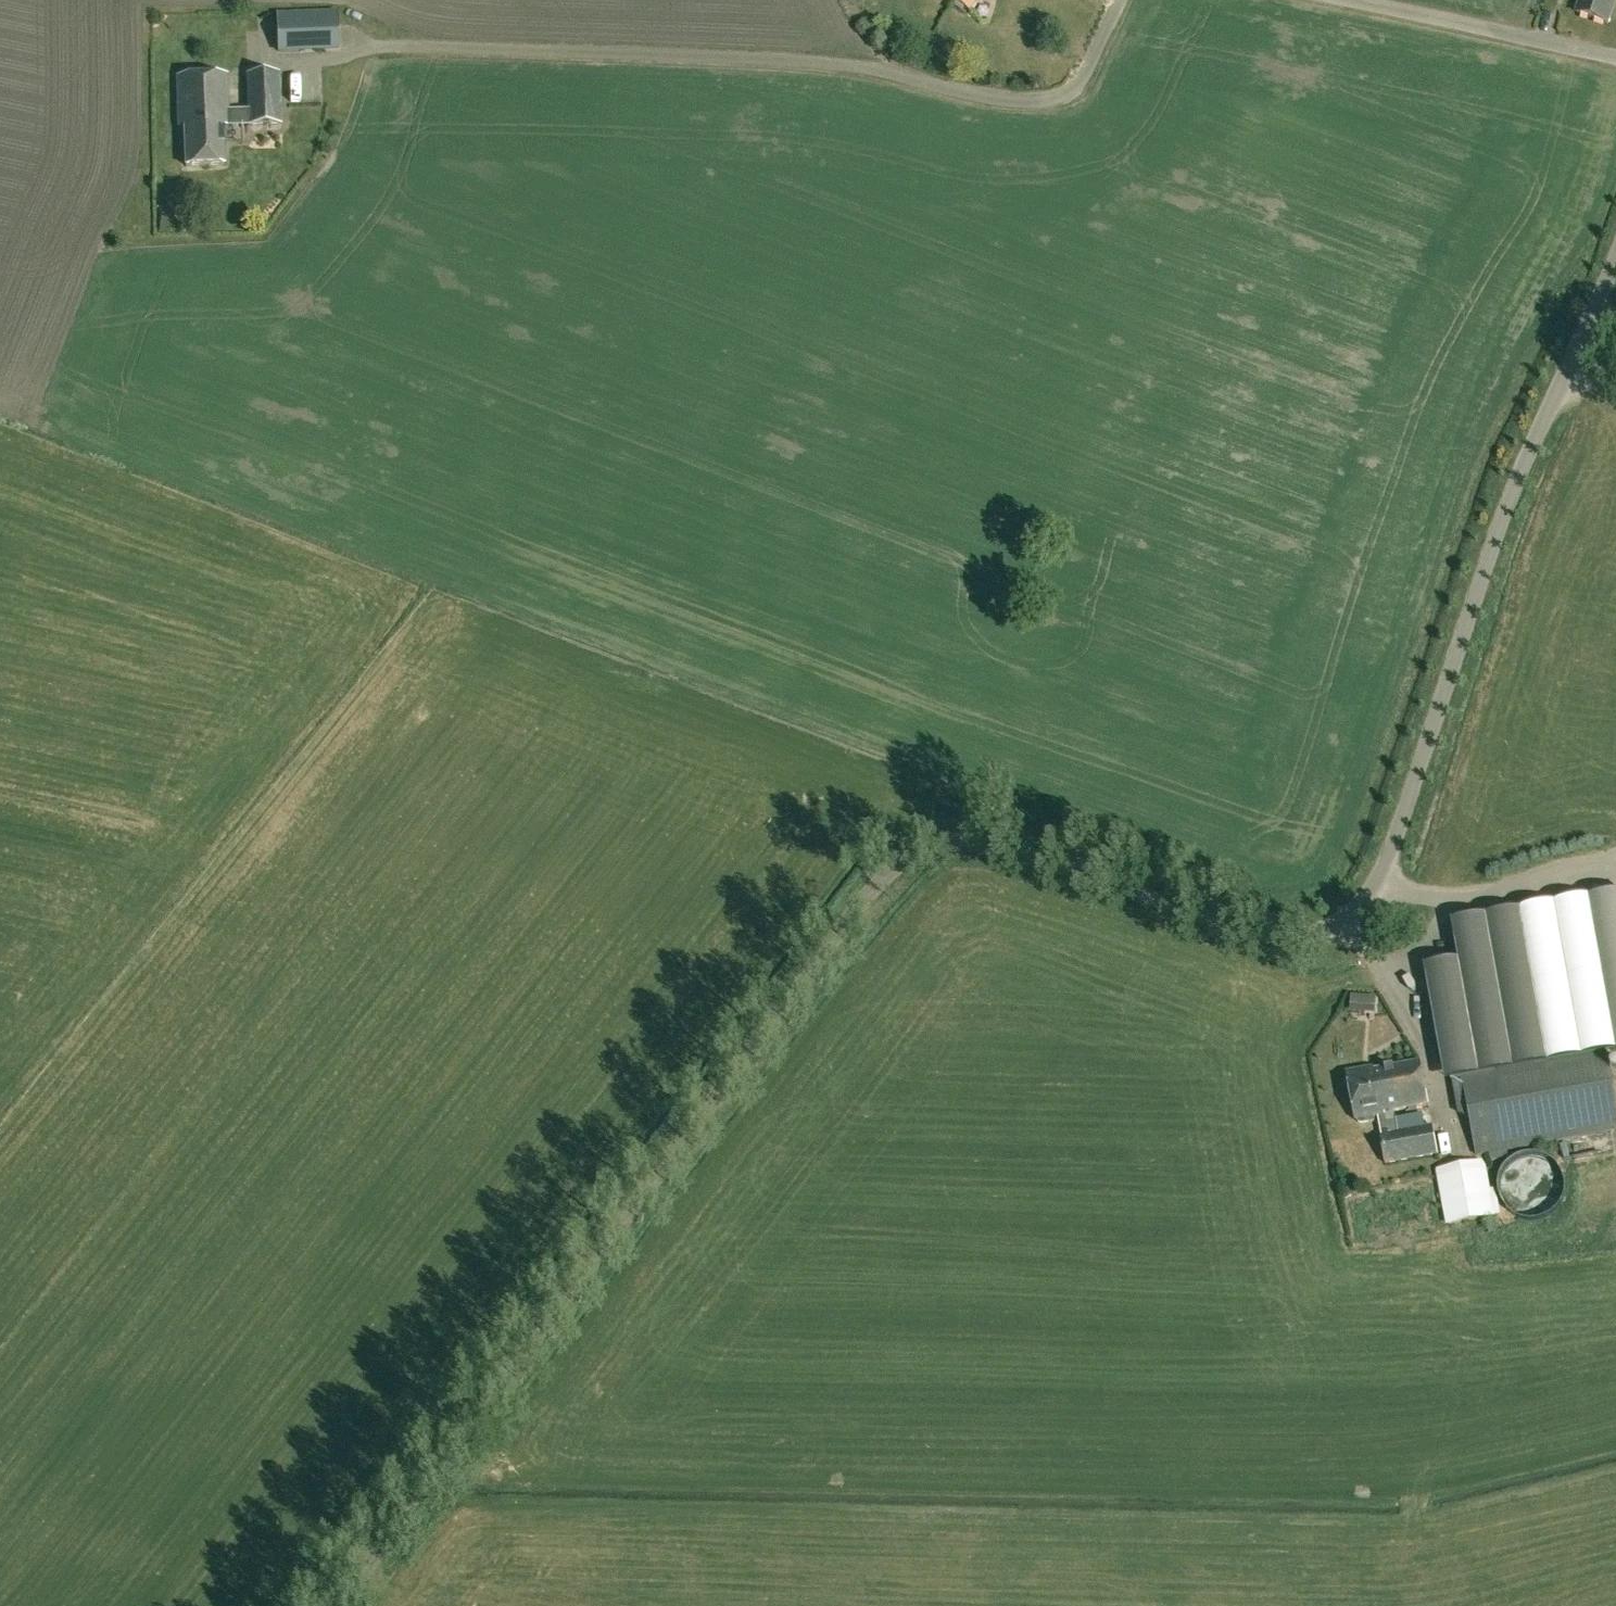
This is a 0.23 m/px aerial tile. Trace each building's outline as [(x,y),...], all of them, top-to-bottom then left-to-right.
[(973,14),(981,0),(952,0),(973,14)] [(1578,14),(1609,24),(1615,4),(1615,0),(1583,0),(1578,14)] [(274,12),(277,53),(341,50),(338,9),(274,12)] [(230,112),(229,75),(179,77),(180,127),(186,127),(187,166),(226,165),(225,126),(282,124),(280,75),(248,76),(249,112),(230,112)] [(1522,917),(1453,929),(1460,968),(1426,975),(1443,1071),(1463,1068),(1464,1074),(1453,1076),(1460,1115),(1471,1113),(1478,1155),(1615,1131),(1615,1098),(1608,1053),(1615,1052),(1615,892),(1520,908),(1522,917)] [(1439,1155),(1435,1126),(1399,1132),(1395,1112),(1430,1106),(1423,1062),(1375,1071),(1375,1069),(1348,1074),(1357,1122),(1380,1118),(1383,1137),(1382,1137),(1387,1165),(1439,1155)] [(1517,1215),(1520,1216),(1521,1217),(1525,1218),(1528,1218),(1534,1219),(1539,1218),(1541,1217),(1544,1217),(1547,1215),(1552,1212),(1555,1210),(1558,1207),(1559,1205),(1561,1203),(1563,1198),(1564,1196),(1564,1193),(1565,1190),(1565,1189),(1565,1185),(1565,1181),(1564,1180),(1564,1176),(1563,1175),(1562,1172),(1560,1169),(1558,1166),(1555,1163),(1552,1160),(1549,1158),(1546,1156),(1542,1155),(1541,1154),(1537,1154),(1534,1153),(1532,1153),(1528,1154),(1524,1155),(1521,1155),(1519,1156),(1517,1158),(1513,1160),(1510,1162),(1508,1165),(1505,1168),(1503,1171),(1502,1174),(1501,1176),(1501,1179),(1500,1181),(1500,1184),(1500,1188),(1500,1189),(1500,1192),(1501,1194),(1502,1197),(1503,1200),(1505,1204),(1507,1207),(1510,1210),(1513,1212),(1517,1215)] [(1450,1224),(1493,1216),(1483,1163),(1440,1171),(1450,1224)]
